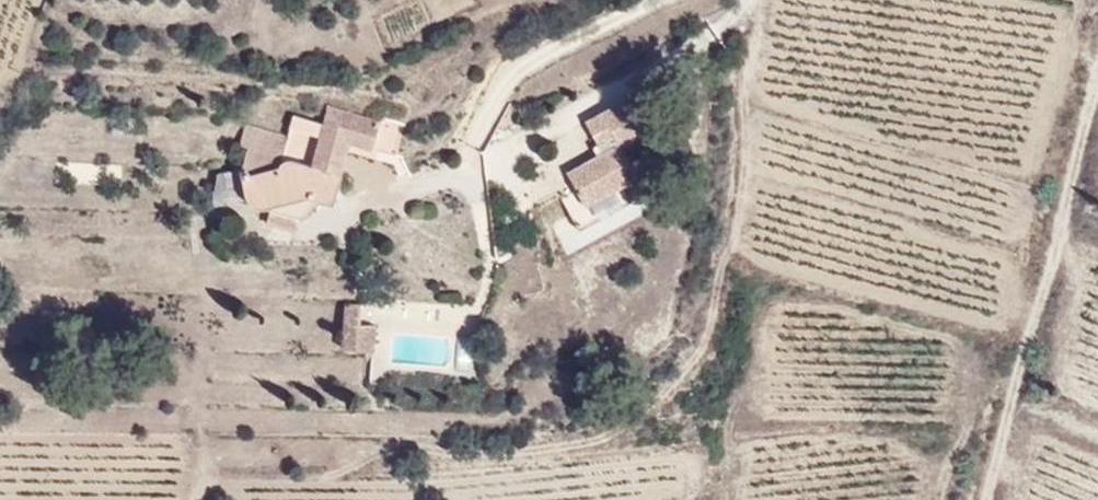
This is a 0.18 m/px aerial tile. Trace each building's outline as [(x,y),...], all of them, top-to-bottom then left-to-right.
[(655,133),(636,98),(590,123),(609,155),(570,177),(588,209),(647,176),(631,146),(655,133)] [(404,175),(419,126),(334,108),(328,126),(297,119),(282,170),(249,179),(245,193),(266,211),(314,198),(345,205),(359,163),(404,175)] [(374,355),(377,306),(345,304),(342,353),(374,355)]
